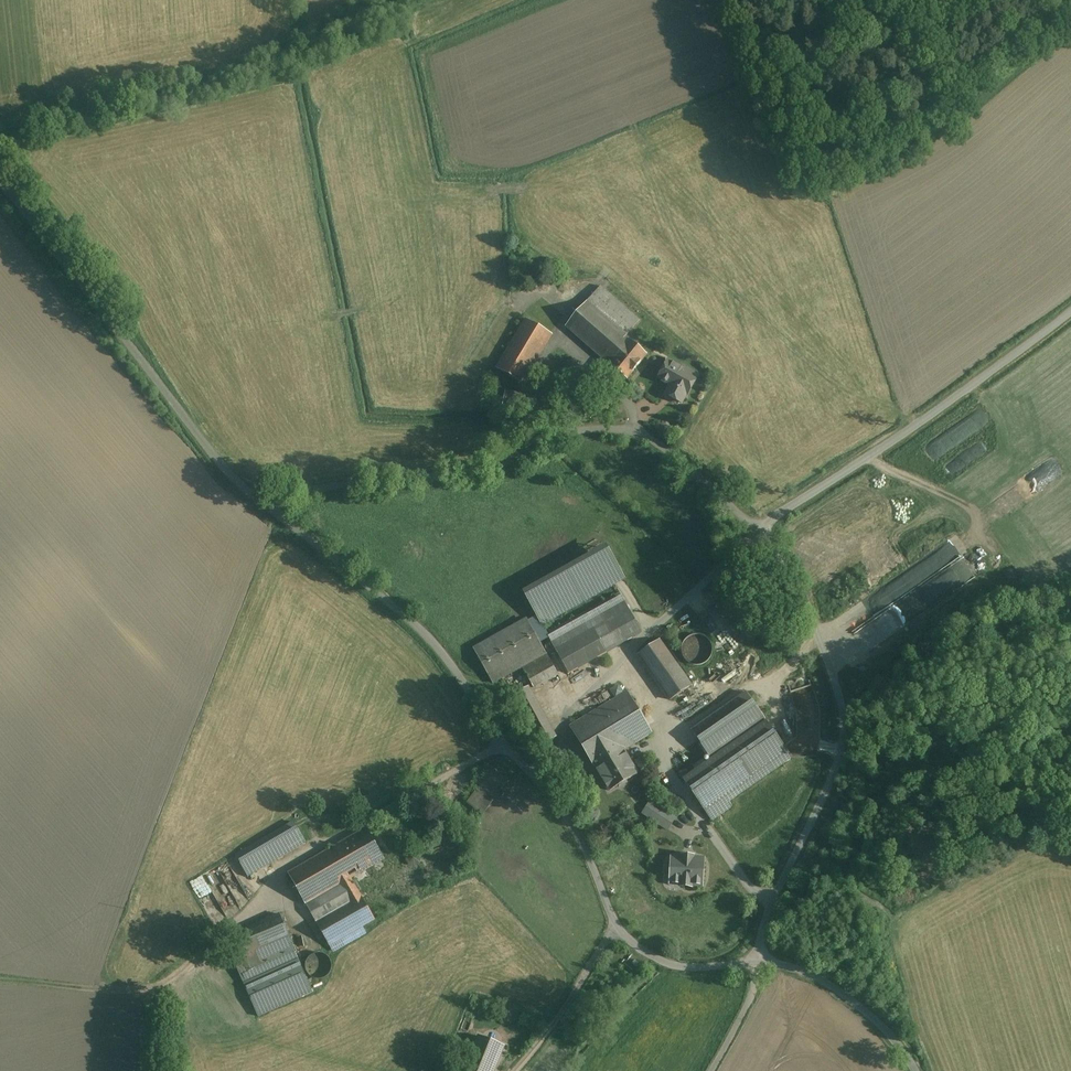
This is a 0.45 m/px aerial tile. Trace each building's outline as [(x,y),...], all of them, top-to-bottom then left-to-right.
[(599,286),(566,328),(627,378),(647,355),(625,337),(640,319),(599,286)] [(527,320),(497,369),(522,384),(551,335),(527,320)] [(669,359),(658,378),(671,385),(666,395),(683,404),(699,376),(669,359)] [(607,551),(527,595),(543,625),(624,581),(607,551)] [(619,594),(546,634),(568,674),(641,635),(619,594)] [(526,619),(474,649),(493,683),(521,667),(533,688),(558,675),(526,619)] [(733,657),(739,652),(719,627),(713,632),(733,657)] [(682,648),(682,651),(682,654),(683,657),(685,660),(687,662),(690,664),(692,665),(695,666),(698,666),(701,665),(704,664),(707,662),(709,660),(711,658),(712,655),(712,652),(712,649),(712,646),(711,643),(709,641),(707,639),(705,637),(702,636),(699,635),(696,635),(693,635),(690,637),(688,638),(685,640),(684,643),(682,646),(682,648)] [(660,641),(639,655),(670,700),(691,686),(660,641)] [(627,693),(571,727),(595,767),(624,750),(651,733),(627,693)] [(692,731),(712,760),(766,722),(746,693),(692,731)] [(712,760),(683,780),(711,820),(731,806),(728,802),(792,758),(766,722),(712,760)] [(624,750),(595,767),(609,791),(638,774),(624,750)] [(674,819),(652,803),(644,814),(666,829),(674,819)] [(294,823),(236,856),(248,876),(306,843),(294,823)] [(367,829),(288,874),(329,945),(374,919),(351,878),(384,859),(367,829)] [(672,863),(671,863),(668,865),(667,875),(669,878),(672,878),(672,882),(681,883),(681,885),(692,886),(692,884),(702,885),(703,860),(694,860),(694,857),(682,857),(682,859),(673,858),(672,863)] [(200,899),(213,892),(204,875),(191,882),(200,899)] [(280,914),(224,939),(258,1017),(313,992),(290,940),(291,939),(280,914)] [(306,965),(306,968),(306,971),(307,973),(309,975),(311,977),(314,979),(316,979),(319,980),(322,979),(324,978),(327,977),(329,975),(330,973),(331,970),(332,968),(332,965),(331,962),(330,960),(328,957),(326,956),(324,954),(321,954),(318,953),(316,954),(313,955),(311,956),(309,958),(307,960),(306,963),(306,965)] [(465,1070),(492,1070),(503,1046),(480,1037),(465,1070)]
